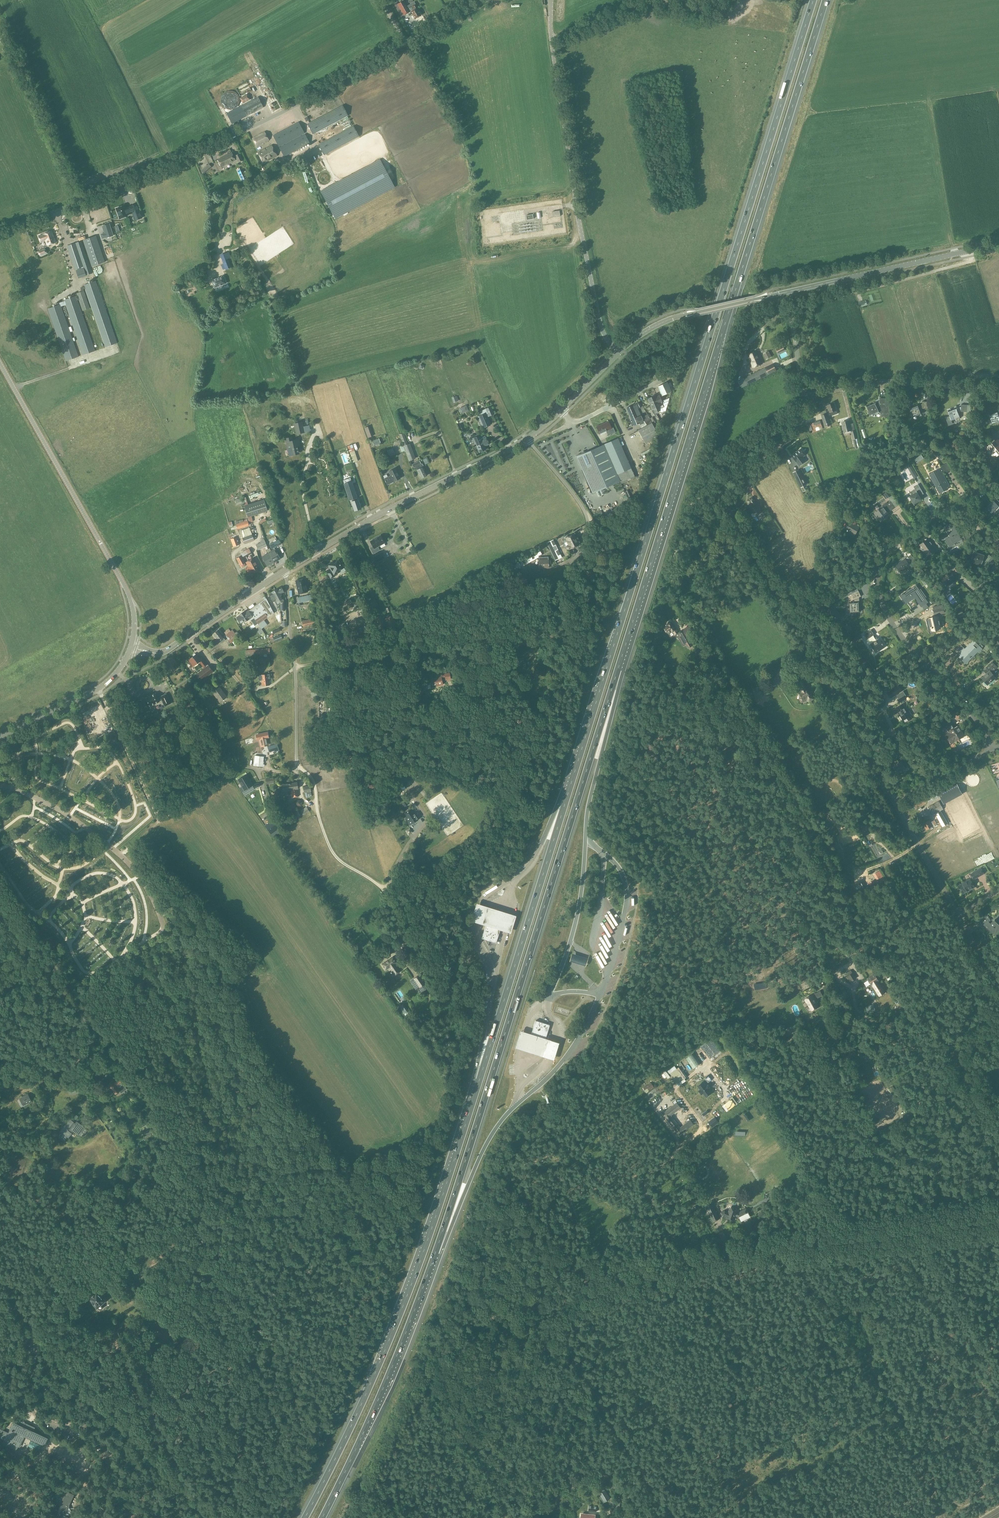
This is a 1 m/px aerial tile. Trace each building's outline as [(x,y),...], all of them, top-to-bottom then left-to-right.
[(410,12),(406,3),(405,2),(399,5),(404,15),(410,12)] [(416,5),(413,6),(415,10),(411,11),(415,19),(421,16),(419,13),(420,12),(416,5)] [(236,88),(240,97),(252,91),(248,82),(236,88)] [(272,110),(279,107),(277,102),(275,102),(273,95),(267,97),(272,110)] [(264,106),(258,97),(227,113),(233,123),(264,106)] [(343,106),(308,124),(313,134),(348,116),(343,106)] [(273,136),(279,147),(305,134),(299,122),(273,136)] [(324,155),(359,137),(354,127),(319,145),(324,155)] [(257,147),(270,141),(265,132),(252,138),(257,147)] [(310,144),(305,134),(280,148),(285,157),(310,144)] [(272,146),(258,153),(264,163),(278,156),(272,146)] [(218,160),(222,167),(236,161),(232,153),(218,160)] [(395,187),(380,160),(321,191),(336,219),(395,187)] [(253,162),(248,164),(252,172),(257,170),(253,162)] [(204,174),(211,167),(209,165),(201,171),(204,174)] [(287,176),(295,172),(294,168),(285,172),(287,176)] [(124,206),(116,209),(120,219),(127,216),(127,215),(132,214),(135,221),(143,218),(137,203),(130,206),(130,207),(127,208),(125,209),(124,206)] [(105,233),(101,235),(102,239),(107,237),(107,238),(113,236),(109,224),(103,226),(105,233)] [(46,245),(46,246),(56,243),(52,231),(44,234),(44,235),(39,236),(41,243),(46,241),(47,244),(46,245)] [(84,240),(93,266),(105,262),(96,236),(84,240)] [(120,244),(114,247),(116,251),(119,249),(119,248),(124,245),(120,238),(117,239),(120,244)] [(79,278),(87,276),(92,274),(82,241),(67,246),(75,270),(78,269),(76,270),(79,278)] [(207,265),(212,266),(214,252),(215,252),(216,246),(209,246),(207,265)] [(45,248),(38,251),(41,256),(47,254),(45,248)] [(220,255),(226,270),(232,267),(227,253),(220,255)] [(218,279),(212,281),(213,284),(215,288),(217,287),(219,286),(219,288),(223,287),(222,285),(224,284),(226,283),(225,280),(224,276),(218,279)] [(60,305),(48,309),(66,361),(79,357),(62,307),(66,305),(83,356),(96,351),(78,301),(79,300),(83,311),(90,308),(84,290),(85,289),(88,296),(105,347),(118,343),(96,281),(84,285),(84,287),(81,288),(82,292),(77,294),(77,296),(64,300),(64,302),(59,303),(60,305)] [(754,368),(763,364),(757,351),(748,354),(754,368)] [(769,352),(763,355),(766,360),(771,357),(769,352)] [(766,369),(745,379),(748,385),(768,374),(766,369)] [(662,396),(671,392),(667,382),(658,387),(662,396)] [(655,396),(651,397),(658,412),(662,420),(663,419),(670,398),(664,401),(664,402),(663,403),(664,405),(665,406),(663,407),(663,409),(660,410),(660,409),(661,409),(660,407),(658,403),(662,402),(659,396),(656,398),(655,396)] [(658,412),(651,397),(648,399),(652,410),(654,414),(655,416),(658,421),(658,422),(662,420),(658,412)] [(880,401),(867,407),(869,412),(868,412),(870,415),(871,415),(879,411),(881,417),(889,417),(890,398),(880,399),(880,401)] [(924,413),(922,409),(928,409),(929,402),(923,402),(922,404),(909,409),(913,417),(921,414),(924,413)] [(468,403),(461,406),(464,411),(470,409),(468,403)] [(630,416),(639,412),(638,409),(642,407),(640,403),(636,404),(632,406),(627,408),(630,416)] [(834,403),(827,405),(830,413),(831,412),(832,416),(838,414),(836,411),(837,410),(834,403)] [(972,406),(967,405),(961,405),(961,407),(948,412),(951,421),(960,417),(958,413),(961,412),(964,412),(964,416),(967,416),(966,419),(971,419),(972,406)] [(482,415),(478,417),(483,428),(492,425),(488,417),(495,414),(492,406),(486,409),(480,411),(482,415)] [(640,415),(639,412),(630,416),(633,422),(631,423),(632,427),(634,426),(640,423),(640,425),(644,423),(641,415),(640,415)] [(989,415),(992,424),(998,421),(998,412),(989,415)] [(642,417),(647,425),(638,430),(645,444),(657,438),(658,435),(652,423),(648,414),(642,417)] [(831,425),(827,414),(821,416),(825,427),(831,425)] [(852,430),(849,421),(842,423),(845,432),(852,430)] [(296,424),(298,434),(305,433),(302,422),(296,424)] [(597,427),(600,434),(606,431),(608,436),(615,433),(613,428),(612,429),(609,422),(597,427)] [(368,438),(373,437),(369,426),(365,428),(368,438)] [(859,448),(856,430),(851,431),(855,449),(859,448)] [(480,436),(473,439),(476,447),(477,447),(480,453),(486,450),(484,447),(489,444),(487,438),(485,436),(481,438),(480,436)] [(292,438),(286,439),(289,450),(291,449),(292,454),(299,452),(298,447),(301,447),(299,440),(296,440),(292,441),(292,438)] [(604,445),(576,457),(593,493),(620,481),(621,482),(633,477),(631,472),(632,472),(631,469),(631,468),(618,438),(604,444),(604,445)] [(988,447),(996,457),(998,454),(998,441),(998,439),(988,447)] [(404,446),(406,451),(410,461),(416,458),(410,444),(408,444),(404,446)] [(810,467),(802,457),(798,451),(792,456),(797,462),(799,464),(801,463),(806,470),(810,467)] [(416,467),(417,470),(421,479),(427,476),(423,467),(424,467),(423,464),(422,464),(420,461),(412,464),(414,468),(416,467)] [(918,476),(909,461),(905,464),(914,479),(918,476)] [(940,469),(930,474),(932,478),(933,478),(938,486),(936,487),(940,493),(948,489),(946,485),(948,484),(947,481),(946,482),(941,474),(942,473),(944,472),(946,473),(951,470),(947,463),(942,466),(943,466),(942,468),(940,469)] [(396,469),(389,473),(391,476),(384,479),(387,485),(400,479),(396,469)] [(796,478),(801,487),(806,485),(802,475),(796,478)] [(343,480),(344,484),(349,501),(352,500),(353,502),(352,502),(355,511),(356,511),(356,512),(359,511),(359,510),(361,509),(358,500),(356,500),(356,498),(358,498),(352,481),(351,478),(343,480)] [(742,494),(747,489),(743,485),(738,490),(742,494)] [(913,494),(909,497),(914,504),(922,500),(920,497),(924,494),(918,485),(914,487),(915,490),(912,492),(913,494)] [(884,494),(888,499),(893,495),(889,490),(884,494)] [(754,517),(756,516),(761,512),(760,510),(761,509),(759,506),(758,506),(754,501),(755,500),(753,497),(748,501),(750,504),(751,502),(754,507),(750,509),(753,513),(752,514),(752,515),(753,517),(754,517)] [(248,517),(268,511),(264,499),(244,506),(248,517)] [(989,510),(992,513),(993,514),(994,514),(998,511),(998,510),(997,509),(998,508),(998,501),(997,499),(994,501),(987,508),(984,510),(986,513),(989,510)] [(882,506),(883,507),(887,512),(890,509),(891,511),(896,507),(891,501),(888,503),(887,502),(882,506)] [(887,512),(883,507),(875,513),(881,521),(889,515),(887,512)] [(604,515),(601,511),(598,513),(598,515),(596,516),(597,518),(596,519),(598,522),(602,520),(601,518),(604,515)] [(844,529),(847,530),(846,533),(853,538),(859,527),(855,525),(852,524),(854,519),(850,517),(844,529)] [(238,529),(249,526),(248,519),(236,523),(238,529)] [(963,533),(960,536),(952,523),(945,528),(947,532),(948,532),(951,537),(949,538),(953,544),(961,539),(963,542),(972,537),(968,530),(963,533)] [(245,544),(254,540),(250,528),(240,531),(245,544)] [(571,549),(579,545),(574,535),(569,537),(567,536),(565,537),(565,539),(566,541),(567,541),(569,545),(567,546),(567,547),(568,549),(569,549),(571,549)] [(374,554),(380,550),(378,547),(385,543),(381,536),(371,541),(374,547),(371,548),(374,554)] [(239,545),(237,537),(231,539),(234,547),(239,545)] [(942,546),(936,537),(933,540),(943,554),(947,551),(944,548),(943,549),(941,547),(942,546)] [(258,550),(267,546),(264,539),(261,540),(262,542),(256,545),(258,550)] [(272,549),(281,544),(279,539),(270,544),(272,549)] [(929,539),(919,546),(926,557),(937,549),(929,539)] [(551,540),(547,543),(555,561),(560,559),(556,551),(558,550),(556,545),(554,546),(551,540)] [(252,553),(249,548),(241,553),(244,558),(252,553)] [(276,550),(269,553),(274,563),(281,559),(276,550)] [(518,570),(539,558),(538,557),(543,555),(540,551),(537,552),(531,556),(532,557),(527,560),(526,558),(522,561),(522,560),(507,569),(510,574),(514,572),(518,570)] [(274,563),(269,553),(262,557),(267,566),(274,563)] [(382,553),(372,559),(375,564),(385,558),(382,553)] [(982,560),(985,561),(990,565),(994,559),(989,555),(988,557),(975,553),(972,561),(981,564),(982,560)] [(246,563),(242,556),(237,559),(241,566),(246,563)] [(544,557),(539,557),(539,563),(540,568),(544,568),(549,568),(549,566),(549,565),(550,564),(550,562),(550,560),(549,560),(548,557),(544,557)] [(254,558),(246,563),(249,567),(246,568),(250,575),(252,573),(253,574),(261,570),(254,558)] [(905,559),(896,566),(901,573),(909,567),(911,570),(915,567),(911,561),(908,563),(905,559)] [(328,573),(331,578),(335,576),(335,575),(340,572),(339,571),(344,567),(342,563),(341,564),(339,561),(332,565),(331,563),(328,565),(331,571),(328,573)] [(593,570),(590,566),(584,569),(588,576),(593,574),(591,571),(593,570)] [(950,572),(942,577),(948,586),(956,580),(953,576),(958,573),(955,567),(949,571),(950,572)] [(925,573),(921,568),(916,572),(920,577),(925,573)] [(500,569),(491,574),(494,578),(502,573),(500,569)] [(296,581),(299,594),(308,592),(305,579),(296,581)] [(912,588),(901,596),(905,602),(915,596),(923,606),(928,603),(918,588),(916,585),(912,588)] [(285,602),(283,599),(284,598),(281,594),(284,592),(282,588),(279,589),(274,591),(276,595),(277,594),(279,597),(278,598),(279,601),(281,604),(281,610),(285,610),(285,602)] [(275,593),(274,591),(273,592),(271,593),(272,593),(270,594),(269,594),(271,598),(273,602),(274,601),(275,603),(277,602),(279,601),(278,598),(279,597),(278,596),(277,594),(276,595),(275,593)] [(858,591),(852,594),(854,600),(855,603),(850,603),(850,608),(847,608),(847,612),(850,611),(850,612),(859,612),(859,598),(861,596),(858,591)] [(297,604),(312,600),(311,595),(298,598),(298,597),(295,597),(297,604)] [(254,607),(249,611),(250,612),(254,618),(258,624),(268,617),(271,615),(274,613),(271,608),(269,602),(267,600),(267,599),(263,601),(259,604),(254,607)] [(377,601),(364,606),(366,612),(379,607),(377,601)] [(275,606),(273,602),(270,603),(276,614),(279,612),(275,606)] [(935,616),(945,614),(943,605),(933,607),(935,616)] [(840,617),(830,606),(826,610),(836,621),(840,617)] [(250,612),(247,615),(245,612),(240,615),(236,618),(241,624),(244,622),(245,622),(249,620),(249,621),(251,620),(256,627),(259,624),(258,624),(250,612)] [(382,616),(377,619),(380,627),(386,625),(386,624),(387,624),(388,626),(387,627),(389,631),(396,628),(392,617),(385,620),(384,620),(382,616)] [(938,617),(926,620),(928,627),(932,626),(933,630),(940,628),(938,617)] [(315,618),(302,621),(303,627),(317,624),(315,618)] [(338,631),(347,628),(345,623),(336,626),(338,631)] [(676,635),(677,638),(681,636),(680,634),(679,632),(679,633),(678,631),(678,630),(677,629),(676,629),(675,629),(671,623),(668,624),(669,625),(666,627),(666,628),(665,628),(667,632),(668,632),(669,634),(673,632),(675,635),(676,635)] [(367,625),(348,633),(352,642),(371,634),(367,625)] [(236,646),(243,641),(240,638),(239,638),(238,637),(241,636),(237,631),(235,633),(233,630),(231,631),(229,629),(225,633),(227,636),(226,636),(228,638),(228,639),(231,643),(233,642),(236,646)] [(226,640),(224,638),(224,637),(218,630),(214,634),(219,641),(221,644),(226,640)] [(879,639),(878,639),(877,637),(875,638),(874,635),(875,635),(871,630),(866,634),(869,639),(868,640),(867,640),(867,641),(867,642),(867,643),(868,644),(869,644),(869,645),(870,645),(871,644),(876,653),(885,647),(879,639)] [(693,646),(685,631),(680,634),(681,636),(688,649),(693,646)] [(381,633),(375,636),(378,642),(384,640),(381,633)] [(963,654),(959,657),(966,664),(972,658),(971,656),(977,650),(978,652),(979,653),(983,649),(976,643),(974,641),(971,643),(965,649),(964,648),(961,652),(963,654)] [(444,656),(451,662),(454,657),(447,652),(444,656)] [(191,668),(194,666),(200,662),(204,667),(208,664),(203,657),(200,659),(197,654),(189,660),(190,661),(188,663),(187,666),(189,668),(191,668)] [(992,662),(989,665),(984,671),(986,674),(982,678),(988,685),(996,678),(992,673),(997,667),(992,662)] [(201,681),(214,672),(209,665),(196,675),(201,681)] [(774,671),(764,677),(772,688),(787,679),(783,671),(776,675),(775,672),(774,671)] [(442,678),(445,677),(446,680),(451,679),(450,673),(445,674),(445,675),(442,676),(442,675),(438,676),(438,679),(431,680),(427,681),(428,685),(432,684),(432,687),(443,685),(442,678)] [(259,675),(259,680),(262,680),(263,686),(270,685),(269,679),(270,679),(270,674),(267,674),(267,675),(259,675)] [(803,702),(807,700),(808,702),(809,702),(815,699),(812,693),(809,694),(806,689),(804,685),(797,688),(800,692),(801,691),(802,692),(800,693),(802,697),(800,697),(800,699),(801,702),(803,702)] [(902,691),(899,685),(887,692),(891,698),(902,691)] [(220,687),(212,692),(220,702),(228,697),(220,687)] [(171,704),(166,694),(161,697),(158,698),(156,694),(144,699),(148,707),(160,702),(159,701),(162,699),(165,707),(171,704)] [(896,709),(893,711),(895,714),(899,712),(901,716),(900,716),(902,719),(903,719),(903,720),(907,718),(908,721),(912,719),(910,716),(914,714),(911,709),(907,712),(903,704),(896,708),(896,709)] [(203,710),(205,713),(207,716),(208,718),(211,716),(210,714),(211,714),(207,708),(203,710)] [(964,736),(958,727),(955,729),(952,724),(947,728),(950,732),(945,735),(951,744),(964,736)] [(169,736),(179,731),(177,726),(166,731),(169,736)] [(268,732),(256,734),(258,740),(260,740),(261,745),(268,744),(267,738),(269,738),(268,732)] [(922,738),(915,742),(920,750),(927,746),(922,738)] [(277,744),(270,746),(272,752),(274,751),(275,752),(280,751),(277,744)] [(896,757),(902,754),(899,749),(893,752),(896,757)] [(263,767),(264,757),(255,756),(254,766),(263,767)] [(902,761),(893,766),(897,773),(906,768),(902,761)] [(9,781),(12,773),(7,771),(4,779),(9,781)] [(408,781),(405,771),(392,775),(396,785),(408,781)] [(246,775),(238,780),(242,786),(240,788),(242,792),(253,786),(246,775)] [(300,796),(298,789),(297,782),(283,785),(284,791),(284,796),(289,795),(288,790),(291,790),(292,798),(300,796)] [(956,782),(938,792),(944,804),(963,794),(956,782)] [(395,796),(392,787),(385,789),(389,798),(395,796)] [(940,797),(937,793),(927,798),(929,803),(940,797)] [(259,802),(252,805),(258,818),(265,815),(259,802)] [(298,809),(294,803),(286,808),(290,814),(298,809)] [(307,807),(301,810),(304,815),(310,811),(307,807)] [(411,809),(404,814),(407,818),(406,818),(410,825),(419,819),(423,816),(419,810),(415,812),(414,813),(411,809)] [(293,820),(301,815),(298,811),(291,816),(293,820)] [(941,812),(937,814),(942,824),(946,822),(941,812)] [(271,834),(281,827),(275,819),(266,825),(271,834)] [(935,820),(931,822),(930,820),(923,824),(926,830),(937,824),(935,820)] [(981,868),(973,873),(976,878),(984,874),(981,868)] [(866,880),(870,886),(875,883),(871,877),(866,880)] [(970,880),(959,886),(963,894),(975,887),(970,880)] [(510,930),(515,913),(478,902),(472,919),(510,930)] [(610,903),(608,905),(615,916),(618,914),(610,903)] [(610,917),(608,919),(614,930),(617,928),(610,917)] [(984,924),(994,934),(998,929),(998,926),(994,921),(991,924),(989,922),(986,917),(979,920),(982,925),(984,924)] [(487,925),(482,938),(496,942),(500,929),(487,925)] [(604,929),(612,941),(614,940),(606,927),(604,929)] [(582,964),(586,965),(589,957),(584,956),(577,954),(573,953),(570,960),(576,962),(582,964)] [(606,965),(608,964),(603,953),(600,955),(606,965)] [(402,971),(400,969),(396,963),(397,963),(393,957),(384,963),(382,965),(385,970),(388,969),(389,968),(394,976),(402,971)] [(851,982),(857,978),(854,973),(846,977),(849,981),(850,980),(851,982)] [(420,975),(414,979),(419,987),(417,988),(421,993),(426,990),(424,986),(426,984),(420,975)] [(875,975),(868,980),(872,986),(873,986),(880,996),(885,993),(879,982),(875,975)] [(812,1007),(814,1010),(818,1007),(816,1003),(817,1003),(813,995),(806,999),(811,1007),(812,1007)] [(408,1011),(403,1004),(399,1007),(404,1014),(408,1011)] [(533,1033),(543,1036),(546,1026),(544,1025),(545,1023),(536,1020),(533,1028),(535,1028),(533,1033)] [(521,1028),(515,1045),(555,1058),(560,1041),(521,1028)] [(859,1046),(865,1042),(862,1037),(856,1041),(859,1046)] [(870,1049),(864,1050),(856,1050),(856,1056),(857,1055),(858,1061),(865,1060),(865,1061),(871,1061),(870,1049)] [(694,1054),(687,1059),(694,1069),(701,1064),(694,1054)] [(671,1074),(677,1083),(683,1078),(675,1066),(667,1071),(670,1075),(671,1074)] [(113,1078),(119,1073),(117,1069),(110,1074),(113,1078)] [(729,1082),(731,1085),(742,1080),(739,1073),(737,1074),(734,1070),(731,1071),(733,1074),(724,1079),(726,1083),(729,1082)] [(651,1080),(658,1076),(656,1072),(649,1077),(651,1080)] [(76,1073),(70,1074),(73,1083),(79,1081),(76,1073)] [(110,1083),(105,1087),(107,1089),(109,1092),(111,1091),(113,1090),(114,1092),(115,1094),(116,1093),(119,1092),(120,1091),(121,1092),(122,1093),(124,1091),(127,1089),(125,1087),(124,1084),(123,1084),(121,1081),(119,1078),(116,1080),(114,1082),(113,1081),(110,1083)] [(703,1081),(697,1086),(700,1089),(699,1091),(702,1095),(704,1094),(706,1098),(713,1093),(710,1089),(711,1088),(708,1084),(706,1085),(703,1081)] [(741,1098),(746,1095),(744,1093),(747,1091),(740,1082),(733,1086),(739,1096),(740,1096),(741,1098)] [(654,1087),(651,1083),(644,1088),(647,1093),(649,1092),(648,1091),(654,1087)] [(78,1084),(71,1086),(68,1087),(70,1095),(80,1092),(78,1084)] [(667,1089),(663,1084),(647,1094),(651,1099),(667,1089)] [(888,1090),(894,1100),(899,1097),(894,1087),(888,1090)] [(663,1093),(658,1102),(663,1105),(668,1096),(663,1093)] [(28,1095),(21,1099),(24,1105),(29,1102),(30,1105),(33,1103),(28,1095)] [(713,1109),(722,1103),(719,1098),(709,1104),(713,1109)] [(673,1102),(675,1104),(663,1113),(680,1136),(694,1124),(691,1119),(681,1127),(672,1115),(682,1108),(677,1102),(676,1101),(673,1102)] [(716,1117),(710,1121),(714,1127),(720,1123),(716,1117)] [(63,1133),(59,1138),(64,1141),(67,1136),(69,1138),(72,1133),(68,1130),(74,1122),(70,1119),(66,1123),(65,1122),(62,1127),(63,1128),(60,1132),(63,1133)] [(77,1121),(75,1123),(71,1129),(73,1131),(78,1135),(79,1135),(81,1131),(85,1134),(88,1130),(84,1127),(77,1121)] [(709,1193),(704,1184),(700,1186),(704,1195),(709,1193)] [(706,1204),(714,1221),(720,1218),(712,1202),(706,1204)] [(721,1213),(723,1216),(723,1217),(726,1215),(730,1217),(730,1218),(733,1220),(735,1219),(736,1216),(740,1217),(744,1215),(742,1211),(740,1212),(735,1210),(735,1209),(732,1208),(730,1209),(729,1212),(725,1211),(721,1213)] [(102,1306),(101,1304),(105,1301),(97,1291),(88,1298),(97,1308),(98,1307),(99,1309),(100,1309),(101,1310),(102,1309),(103,1309),(103,1308),(103,1307),(102,1306)] [(67,1320),(74,1312),(70,1308),(63,1316),(67,1320)] [(64,1392),(61,1389),(58,1391),(50,1381),(48,1379),(44,1382),(54,1394),(57,1398),(64,1392)] [(16,1451),(23,1435),(45,1445),(48,1438),(33,1432),(35,1428),(21,1421),(19,1425),(13,1422),(10,1429),(12,1430),(9,1436),(6,1434),(7,1432),(0,1429),(0,1438),(5,1440),(3,1444),(16,1451)] [(605,1490),(600,1494),(605,1502),(610,1499),(605,1490)] [(74,1495),(67,1491),(63,1498),(59,1496),(55,1503),(60,1505),(57,1512),(60,1514),(58,1517),(68,1517),(65,1516),(74,1495)]
